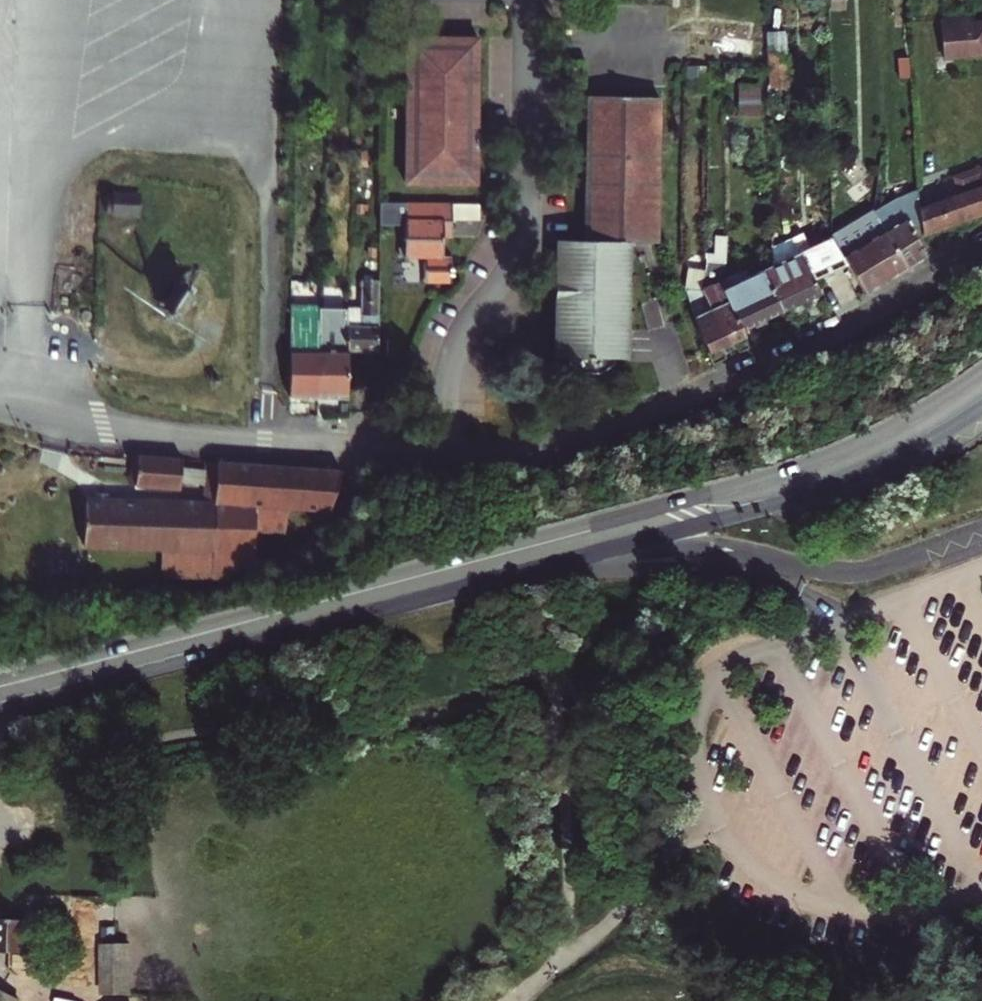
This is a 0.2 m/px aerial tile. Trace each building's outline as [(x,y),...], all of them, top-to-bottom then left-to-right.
[(951,29),(953,59),(981,59),(981,27),(951,29)] [(472,30),(401,29),(400,174),(470,175),(472,30)] [(778,56),(767,56),(768,75),(778,75),(778,56)] [(571,68),(568,68),(568,78),(578,78),(579,59),(571,59),(571,68)] [(759,73),(740,72),(741,102),(759,102),(759,73)] [(780,86),(768,86),(768,110),(780,110),(780,86)] [(580,233),(622,234),(651,235),(654,91),(583,89),(580,233)] [(981,204),(981,162),(977,163),(977,162),(950,171),(955,188),(919,200),(920,223),(981,204)] [(892,185),(868,198),(901,257),(924,244),(892,185)] [(111,189),(110,214),(137,215),(138,190),(111,189)] [(474,196),(378,194),(377,217),(399,217),(399,250),(416,250),(416,274),(438,275),(438,267),(447,267),(447,262),(438,262),(438,248),(436,248),(436,230),(436,223),(446,223),(446,210),(474,211),(474,196)] [(901,257),(868,198),(828,219),(828,222),(842,250),(858,281),(901,257)] [(828,222),(798,239),(811,267),(842,250),(828,222)] [(621,351),(622,252),(558,251),(561,233),(557,233),(551,233),(550,351),(563,351),(563,359),(576,370),(595,370),(607,359),(607,350),(621,351)] [(558,251),(622,252),(622,234),(580,233),(561,233),(558,251)] [(700,286),(699,280),(700,238),(685,238),(685,256),(685,279),(704,341),(723,333),(714,316),(711,318),(696,288),(700,286)] [(776,299),(817,280),(811,267),(798,239),(769,255),(759,259),(776,299)] [(739,317),(776,299),(759,259),(742,267),(739,262),(724,269),(727,273),(721,277),(739,317)] [(182,308),(182,302),(184,301),(187,300),(190,297),(193,291),(198,291),(198,282),(194,282),(190,276),(187,272),(182,270),(182,268),(175,268),(175,269),(170,271),(166,273),(162,277),(160,283),(157,283),(157,291),(161,291),(162,294),(165,298),(170,301),(173,303),(173,308),(182,308)] [(742,325),(739,317),(721,277),(727,273),(724,269),(699,280),(700,286),(696,288),(711,318),(714,316),(723,333),(742,325)] [(377,337),(377,276),(365,276),(364,293),(348,292),(347,336),(377,337)] [(347,336),(348,292),(330,292),(329,314),(320,313),(319,382),(346,383),(347,336)] [(320,313),(321,308),(292,308),(291,381),(319,382),(320,313)] [(144,439),(137,439),(135,458),(143,458),(144,439)] [(188,443),(144,439),(143,458),(188,460),(188,443)] [(214,445),(213,461),(224,462),(225,445),(214,445)] [(225,445),(224,462),(347,468),(349,456),(225,445)] [(142,470),(143,458),(135,458),(134,470),(142,470)] [(143,458),(142,470),(187,473),(188,460),(143,458)] [(223,472),(224,462),(213,461),(213,471),(223,472)] [(347,468),(224,462),(223,472),(213,471),(211,490),(107,486),(107,479),(95,478),(95,485),(86,485),(84,527),(162,531),(214,533),(215,501),(242,503),(241,512),(253,512),(296,516),(298,492),(341,495),(347,468)] [(214,533),(162,531),(161,558),(214,561),(215,558),(251,560),(253,512),(241,512),(242,503),(215,501),(214,533)] [(26,943),(27,915),(1,914),(0,925),(0,946),(5,947),(26,947),(26,943)] [(134,941),(101,941),(102,993),(134,992),(134,941)] [(23,995),(0,986),(0,1000),(21,1000),(23,995)]
